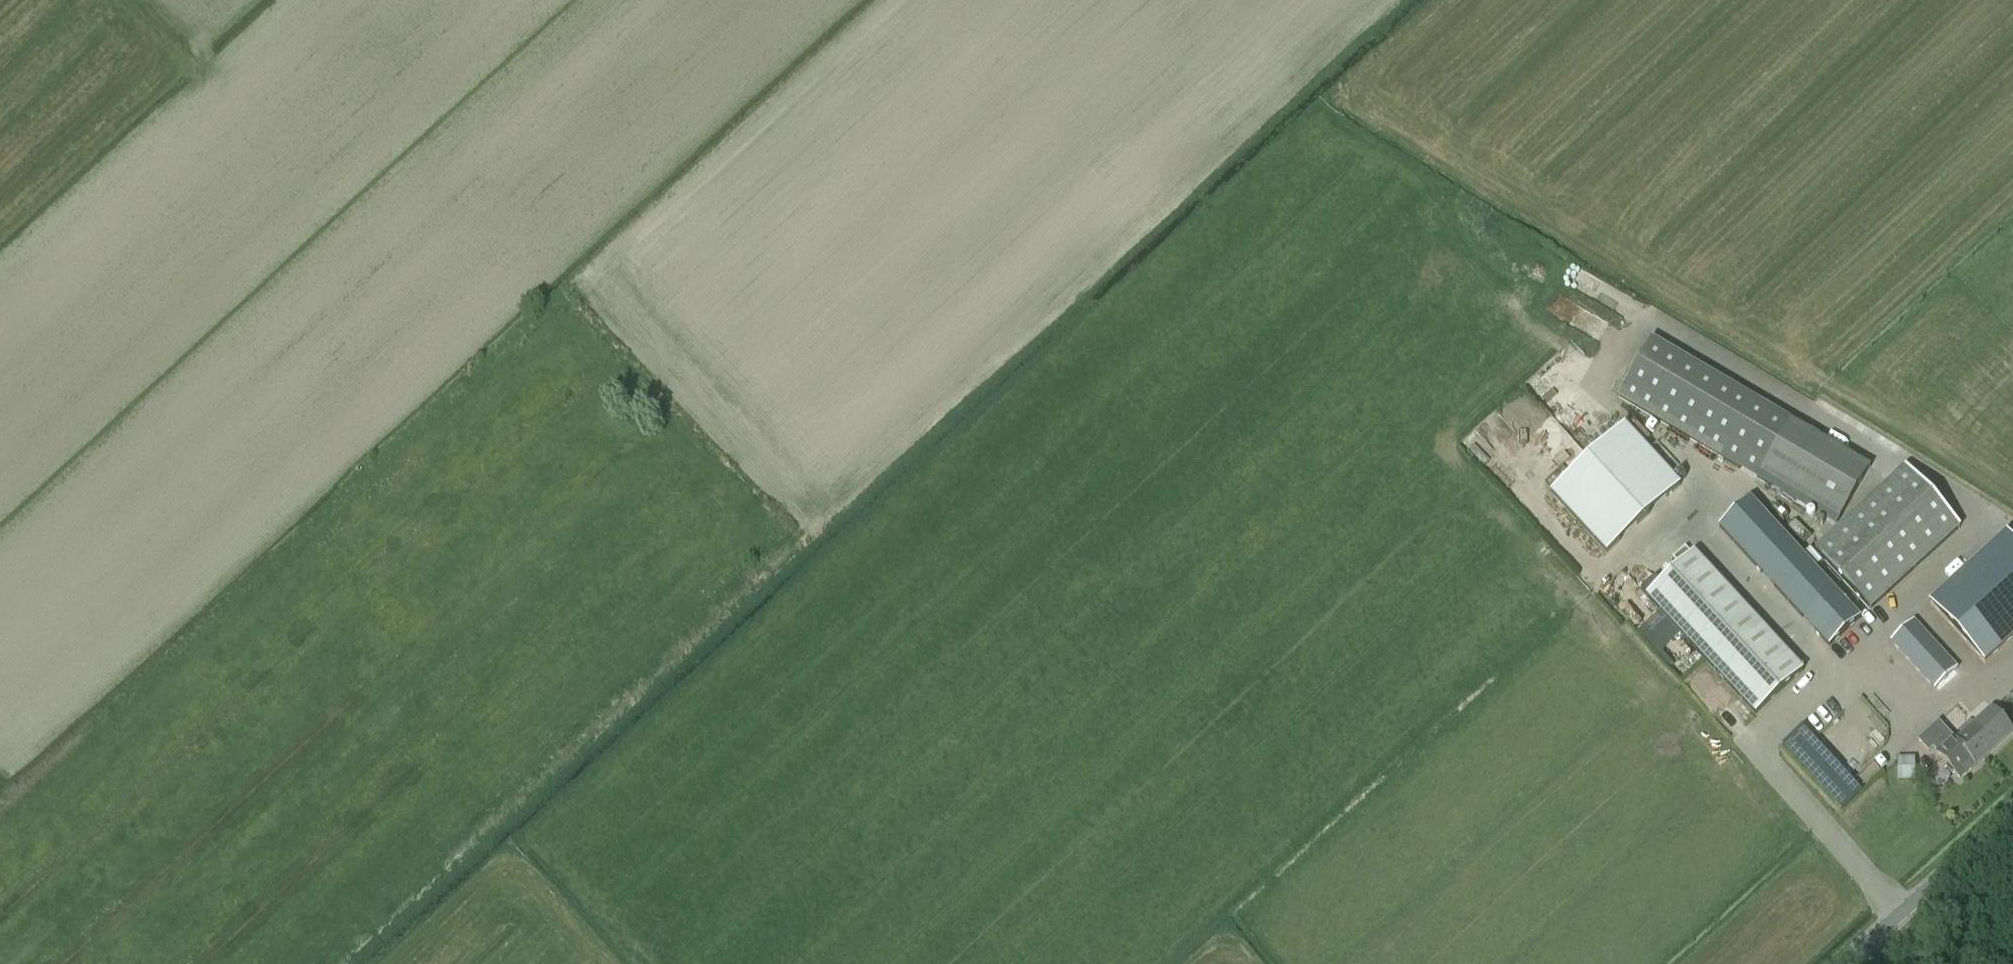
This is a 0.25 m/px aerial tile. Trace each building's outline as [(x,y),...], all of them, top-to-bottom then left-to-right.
[(1836,525),(1869,468),(1651,339),(1618,396),(1836,525)] [(1607,554),(1680,486),(1625,425),(1551,493),(1607,554)] [(1870,610),(1959,528),(1904,468),(1815,549),(1870,610)] [(1751,499),(1719,528),(1829,648),(1861,619),(1751,499)] [(2005,534),(1930,602),(1984,662),(2012,637),(2012,543),(2005,534)] [(1680,566),(1693,554),(1686,547),(1674,559),(1680,566)] [(1756,715),(1803,671),(1695,553),(1647,597),(1756,715)] [(1934,690),(1957,669),(1914,622),(1891,643),(1934,690)] [(1938,723),(1918,741),(1928,753),(1936,745),(1940,750),(1936,753),(1946,764),(1945,767),(1951,773),(1954,773),(1957,776),(1972,762),(1974,765),(2012,732),(1992,709),(1955,742),(1952,739),(1938,723)] [(1844,810),(1866,789),(1805,725),(1783,746),(1844,810)] [(1897,782),(1914,781),(1914,757),(1897,757),(1897,782)]
